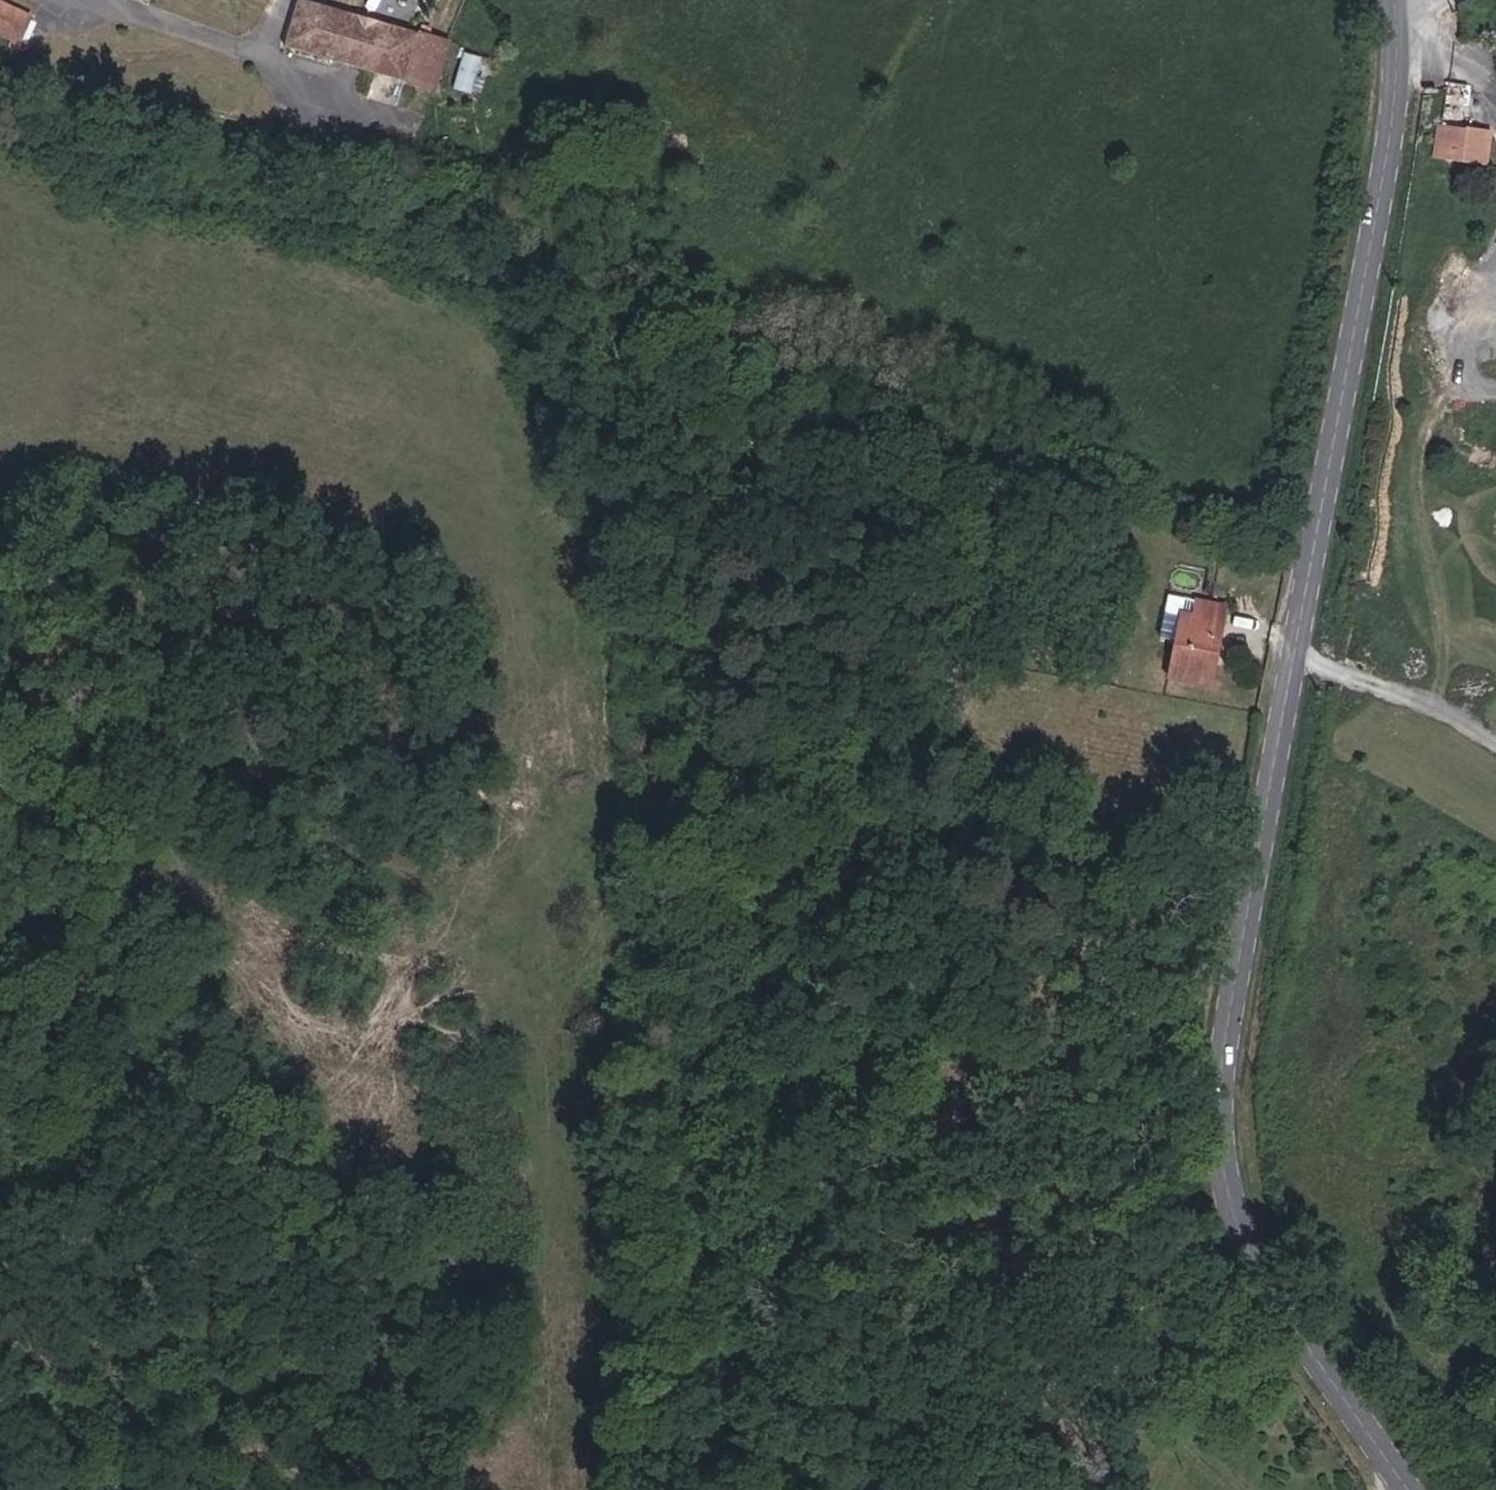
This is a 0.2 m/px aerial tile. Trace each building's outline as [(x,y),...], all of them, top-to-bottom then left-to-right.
[(448,42),(417,33),(301,0),(299,0),(286,44),(403,79),(403,80),(434,89),(448,42)] [(0,1),(0,35),(12,41),(10,45),(22,50),(35,23),(29,20),(32,15),(0,1)] [(464,50),(454,86),(476,92),(486,56),(464,50)] [(1465,130),(1441,126),(1437,156),(1461,159),(1465,130)] [(1488,133),(1465,130),(1461,159),(1484,163),(1488,133)] [(1209,683),(1224,607),(1197,601),(1195,614),(1182,612),(1169,675),(1209,683)]
